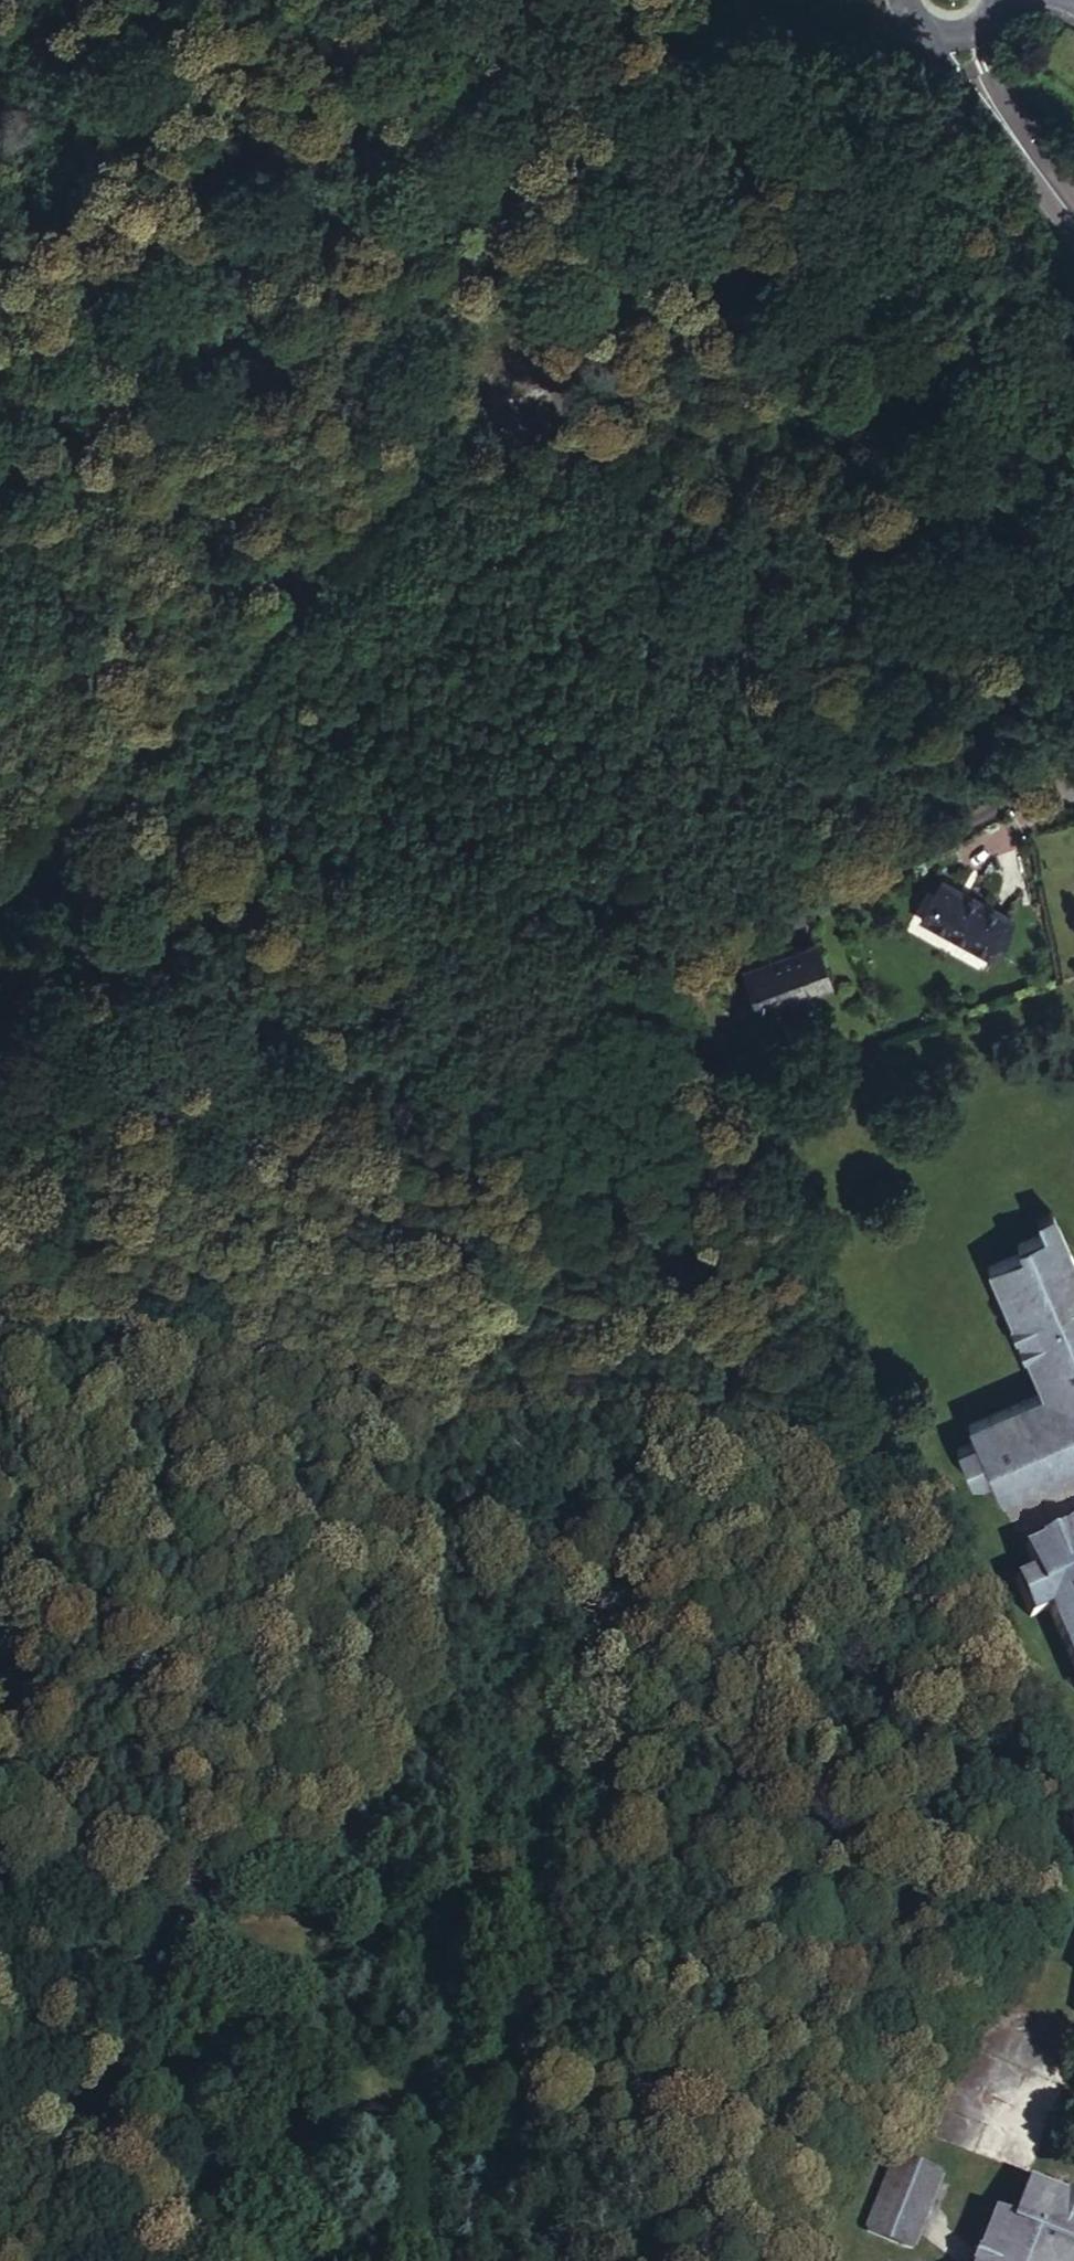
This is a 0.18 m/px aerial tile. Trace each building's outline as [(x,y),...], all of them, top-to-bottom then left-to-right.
[(1016,920),(945,880),(922,919),(994,960),(1016,920)] [(816,944),(746,969),(762,1013),(832,988),(816,944)] [(1041,1210),(1047,1226),(1062,1219),(1056,1204),(1041,1210)] [(1062,1219),(1047,1226),(1020,1237),(1023,1245),(991,1258),(1044,1387),(969,1418),(975,1434),(957,1442),(972,1479),(991,1471),(1001,1494),(1073,1462),(1073,1246),(1062,1219)] [(1023,1546),(1034,1571),(1015,1579),(1031,1615),(1049,1608),(1073,1667),(1073,1524),(1023,1546)] [(1071,1820),(1073,1819),(1073,1800),(1064,1804),(1071,1820)] [(867,2230),(915,2249),(929,2211),(944,2171),(899,2155),(867,2230)] [(1029,2188),(1014,2224),(1002,2220),(985,2260),(1073,2260),(1073,2205),(1029,2188)]
